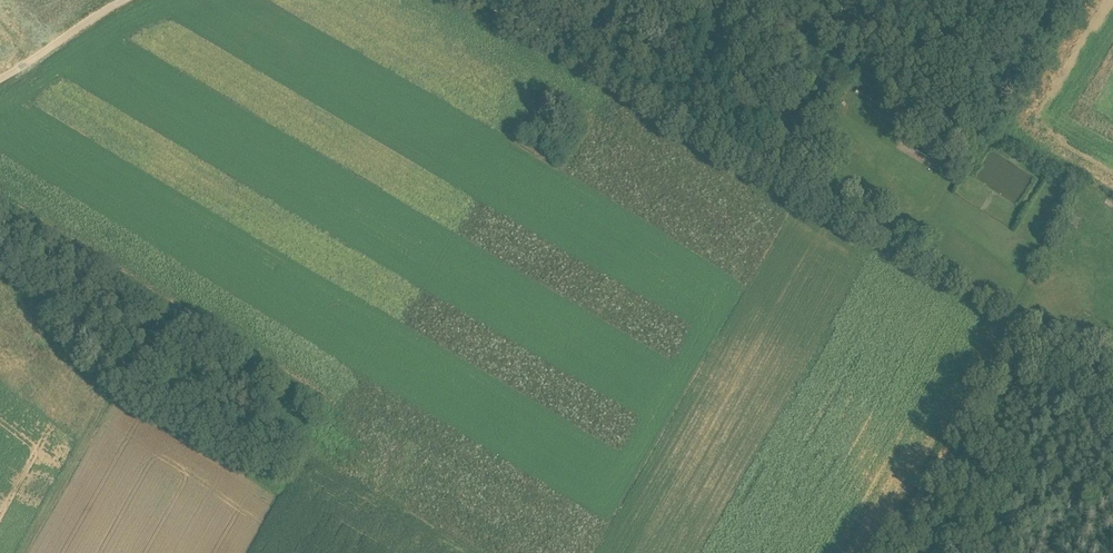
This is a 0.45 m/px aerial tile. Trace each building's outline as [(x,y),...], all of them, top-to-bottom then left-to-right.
[(931,160),(937,149),(935,148),(934,150),(916,140),(912,148),(931,160)]
